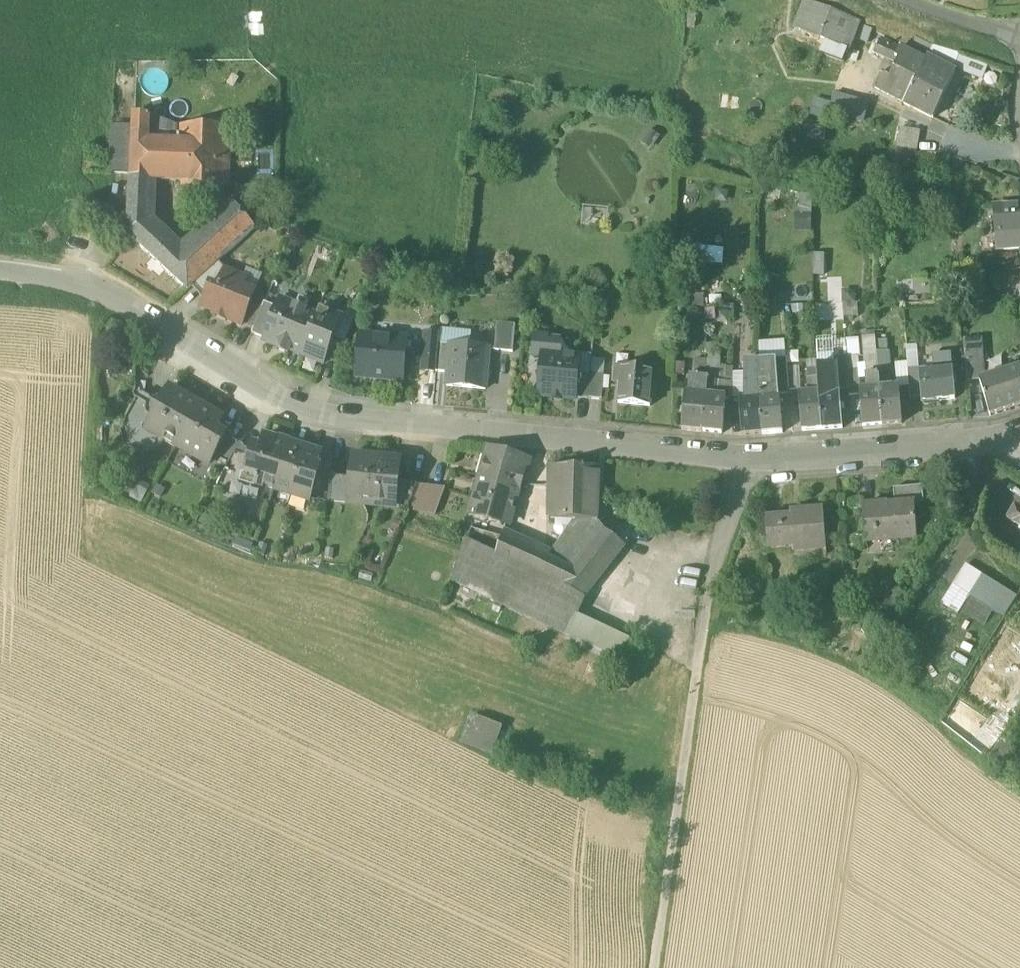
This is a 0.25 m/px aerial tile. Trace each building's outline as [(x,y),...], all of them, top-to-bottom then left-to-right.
[(825,41),(847,49),(852,38),(857,24),(857,23),(807,4),(797,30),(825,41)] [(857,24),(852,38),(867,44),(872,30),(857,24)] [(873,88),(904,103),(915,79),(925,59),(900,47),(899,48),(880,40),(876,49),(872,47),(870,51),(894,62),(887,77),(880,73),(873,88)] [(821,54),(844,62),(847,49),(825,41),(821,54)] [(957,70),(982,79),(987,65),(961,56),(959,62),(954,60),(953,65),(958,67),(957,70)] [(925,59),(915,79),(945,93),(955,72),(926,57),(925,59)] [(932,118),(945,93),(915,79),(904,103),(903,103),(932,118)] [(870,102),(834,93),(831,102),(828,114),(864,123),(870,102)] [(826,121),(828,114),(831,102),(814,98),(809,117),(826,121)] [(132,127),(132,139),(149,140),(150,116),(133,115),(132,127)] [(178,126),(150,116),(149,140),(178,141),(178,126)] [(826,127),(808,125),(807,139),(825,141),(826,127)] [(132,139),(132,127),(111,126),(109,174),(130,175),(132,139)] [(192,188),(229,188),(229,186),(230,126),(178,126),(178,141),(192,142),(192,183),(192,188)] [(897,149),(917,152),(920,131),(900,128),(897,149)] [(660,137),(649,129),(640,142),(652,150),(660,137)] [(178,141),(149,140),(132,139),(130,175),(128,207),(150,207),(151,181),(192,183),(192,142),(178,141)] [(917,152),(897,149),(895,158),(915,162),(917,152)] [(799,213),(813,214),(813,195),(799,195),(799,213)] [(180,253),(149,223),(128,221),(127,234),(127,235),(188,291),(192,287),(219,263),(255,230),(236,206),(180,253)] [(149,223),(150,207),(128,207),(128,221),(149,223)] [(997,237),(1019,235),(1019,207),(994,209),(997,237)] [(799,213),(794,213),(794,231),(813,231),(813,214),(799,213)] [(294,256),(301,238),(292,235),(285,252),(294,256)] [(997,237),(998,252),(1019,250),(1019,235),(997,237)] [(824,277),(824,254),(813,254),(813,276),(824,277)] [(192,287),(204,301),(210,287),(213,288),(214,284),(219,286),(224,274),(226,275),(228,272),(219,263),(192,287)] [(247,270),(243,281),(246,283),(244,289),(255,293),(262,276),(247,270)] [(225,320),(242,326),(255,293),(244,289),(246,283),(243,281),(226,275),(224,274),(219,286),(214,284),(213,288),(210,287),(204,301),(202,308),(216,314),(217,313),(226,317),(225,320)] [(704,295),(684,295),(685,309),(704,308),(704,295)] [(301,355),(302,355),(317,317),(305,312),(305,311),(297,308),(297,307),(280,300),(276,309),(271,322),(272,323),(265,339),(268,340),(267,341),(279,346),(281,352),(288,354),(289,351),(301,355)] [(859,303),(842,304),(843,318),(859,317),(859,303)] [(243,325),(253,330),(262,309),(251,304),(243,325)] [(264,304),(262,309),(253,330),(252,334),(265,340),(265,339),(272,323),(271,322),(276,309),(264,304)] [(320,310),(317,317),(302,355),(324,364),(334,338),(342,319),(320,310)] [(334,338),(346,343),(354,321),(343,316),(342,319),(334,338)] [(494,352),(513,354),(515,327),(497,326),(494,352)] [(440,330),(439,337),(439,345),(450,346),(471,348),(472,333),(440,330)] [(422,371),(436,373),(439,345),(439,337),(425,336),(422,371)] [(532,357),(542,358),(542,356),(553,357),(553,355),(560,356),(561,339),(534,336),(532,357)] [(356,377),(402,381),(406,342),(360,337),(356,377)] [(817,356),(834,355),(833,338),(816,339),(817,356)] [(866,374),(877,374),(876,355),(875,338),(863,339),(866,370),(866,374)] [(847,340),(848,357),(859,356),(861,356),(860,339),(847,340)] [(963,340),(967,382),(979,381),(980,381),(983,380),(980,339),(963,340)] [(907,363),(908,370),(920,369),(918,340),(905,341),(907,363)] [(759,343),(760,361),(775,361),(787,361),(785,342),(759,343)] [(439,345),(436,373),(447,374),(450,346),(439,345)] [(446,386),(485,390),(488,350),(471,348),(450,346),(447,374),(446,386)] [(708,354),(709,381),(717,381),(721,382),(720,354),(708,354)] [(886,354),(876,355),(877,374),(888,373),(886,354)] [(579,358),(560,356),(553,355),(553,357),(542,356),(542,358),(538,396),(552,397),(552,395),(561,395),(561,398),(575,400),(575,398),(577,374),(579,358)] [(577,374),(590,375),(591,359),(592,356),(579,355),(579,358),(577,374)] [(817,356),(817,368),(834,367),(834,359),(834,355),(817,356)] [(848,359),(849,372),(849,391),(850,396),(859,395),(858,389),(861,389),(859,356),(848,357),(848,359)] [(931,358),(932,373),(952,371),(950,356),(931,358)] [(591,359),(590,375),(604,377),(605,360),(591,359)] [(839,391),(849,391),(849,372),(848,359),(834,359),(834,367),(835,367),(836,391),(839,390),(839,391)] [(696,379),(707,380),(706,360),(696,361),(696,376),(696,379)] [(757,362),(760,397),(778,396),(775,361),(760,361),(757,362)] [(779,395),(789,395),(788,371),(787,361),(775,361),(778,396),(779,395)] [(744,374),(744,386),(748,385),(748,397),(760,397),(757,362),(744,362),(744,374)] [(896,386),(899,386),(899,389),(909,388),(908,370),(907,363),(895,364),(896,386)] [(617,403),(649,407),(652,371),(614,367),(613,378),(619,379),(619,384),(617,403)] [(818,378),(819,392),(836,391),(835,367),(834,367),(817,368),(817,369),(818,378)] [(806,370),(807,379),(818,378),(817,369),(806,370)] [(909,388),(910,397),(921,395),(919,374),(920,374),(920,369),(908,370),(909,388)] [(990,417),(1019,408),(1019,369),(983,380),(980,381),(979,381),(990,417)] [(797,370),(788,371),(789,395),(799,394),(797,370)] [(921,395),(921,402),(954,399),(952,371),(932,373),(920,374),(919,374),(921,395)] [(877,374),(879,388),(889,387),(888,373),(877,374)] [(575,398),(588,399),(590,375),(577,374),(575,398)] [(733,398),(738,398),(744,398),(744,386),(744,374),(733,374),(733,383),(733,398)] [(866,374),(868,388),(879,388),(877,374),(866,374)] [(588,399),(602,401),(604,377),(590,375),(588,399)] [(688,393),(695,394),(696,379),(696,376),(689,376),(688,393)] [(807,379),(808,393),(819,392),(818,378),(807,379)] [(707,380),(696,379),(695,394),(706,395),(707,380)] [(707,380),(706,395),(716,396),(717,381),(709,381),(707,380)] [(721,382),(717,381),(716,396),(726,397),(725,398),(733,398),(733,383),(721,382)] [(896,386),(889,387),(879,388),(881,425),(902,423),(899,389),(899,386),(896,386)] [(145,429),(177,447),(201,405),(169,387),(160,403),(157,403),(154,404),(153,406),(152,407),(153,410),(155,412),(145,429)] [(881,425),(879,388),(868,388),(861,389),(858,389),(859,395),(862,426),(881,425)] [(839,390),(836,391),(819,392),(822,429),(822,430),(842,428),(839,391),(839,390)] [(822,429),(819,392),(808,393),(799,394),(801,431),(822,429)] [(702,432),(706,395),(695,394),(688,393),(685,393),(682,430),(702,432)] [(726,397),(716,396),(706,395),(702,432),(722,433),(725,398),(726,397)] [(779,395),(778,396),(760,397),(762,434),(782,432),(779,395)] [(117,432),(137,444),(145,429),(155,412),(153,410),(152,407),(153,406),(137,397),(117,432)] [(762,434),(760,397),(748,397),(744,398),(738,398),(741,436),(762,434)] [(222,417),(201,405),(177,447),(208,465),(222,440),(225,436),(215,430),(222,417)] [(255,483),(274,489),(289,444),(280,438),(279,440),(264,436),(260,448),(253,446),(250,456),(245,472),(241,471),(239,478),(238,482),(254,487),(255,483)] [(208,465),(222,473),(234,451),(236,448),(222,440),(208,465)] [(320,453),(289,444),(274,489),(309,500),(319,468),(316,467),(320,453)] [(481,477),(487,478),(518,487),(521,487),(528,461),(488,450),(481,477)] [(250,456),(234,451),(222,473),(239,478),(241,471),(245,472),(250,456)] [(362,501),(372,502),(377,458),(353,455),(351,477),(349,491),(358,492),(358,495),(362,501)] [(400,460),(377,458),(372,502),(381,503),(387,498),(387,495),(396,496),(398,482),(400,460)] [(579,520),(596,521),(596,519),(598,466),(551,467),(549,519),(563,519),(579,520)] [(328,502),(349,504),(349,491),(351,477),(331,475),(328,502)] [(481,477),(476,492),(482,494),(487,478),(481,477)] [(508,524),(518,487),(487,478),(482,494),(476,492),(470,513),(508,524)] [(151,486),(139,480),(132,483),(129,497),(141,504),(151,486)] [(396,509),(406,510),(415,484),(398,482),(396,496),(396,509)] [(406,510),(421,512),(430,486),(415,484),(406,510)] [(445,487),(430,486),(421,512),(435,514),(445,487)] [(896,504),(896,506),(914,504),(914,505),(923,504),(922,487),(893,489),(894,504),(896,504)] [(349,491),(349,504),(348,506),(371,509),(372,502),(362,501),(358,495),(358,492),(349,491)] [(372,502),(371,509),(395,511),(396,509),(396,496),(387,495),(387,498),(381,503),(372,502)] [(887,533),(887,542),(916,540),(914,505),(914,504),(896,506),(887,506),(887,505),(862,507),(864,535),(887,533)] [(1019,527),(1019,509),(1015,506),(1008,518),(1014,523),(1014,524),(1019,527)] [(765,518),(768,548),(795,546),(794,542),(824,540),(822,510),(790,512),(790,516),(765,518)] [(516,542),(507,561),(583,597),(583,598),(624,546),(604,530),(596,519),(596,521),(579,520),(551,559),(516,542)] [(502,537),(470,528),(466,542),(496,556),(502,537)] [(864,544),(887,542),(887,533),(864,535),(864,544)] [(238,536),(232,546),(251,552),(254,541),(238,536)] [(516,542),(502,537),(496,556),(507,561),(516,542)] [(794,542),(795,546),(796,559),(825,557),(824,540),(794,542)] [(496,556),(466,542),(453,581),(489,598),(507,561),(496,556)] [(574,616),(583,597),(507,561),(489,598),(565,635),(574,616)] [(969,597),(981,577),(966,567),(953,587),(969,597)] [(970,598),(980,581),(981,577),(969,597),(968,599),(993,613),(994,612),(970,598)] [(981,577),(980,581),(1005,595),(994,612),(993,613),(1004,620),(1017,598),(981,577)] [(980,581),(970,598),(994,612),(1005,595),(980,581)] [(968,599),(969,597),(953,587),(940,607),(957,617),(959,614),(968,599)] [(903,602),(887,593),(877,609),(892,619),(903,602)] [(968,599),(959,614),(984,629),(993,613),(968,599)] [(574,616),(565,635),(620,661),(629,642),(574,616)] [(505,730),(471,715),(459,743),(492,758),(505,730)]
